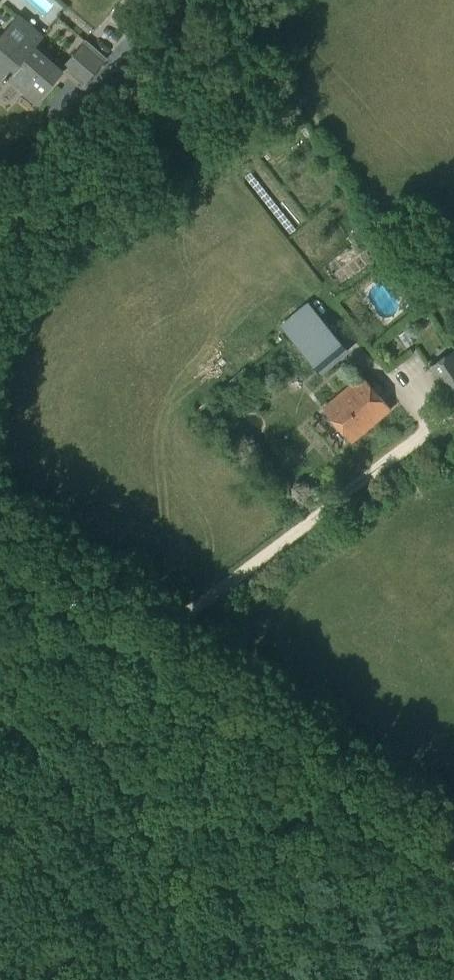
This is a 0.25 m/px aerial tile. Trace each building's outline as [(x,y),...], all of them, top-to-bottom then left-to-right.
[(61,72),(33,47),(41,37),(18,17),(0,38),(0,84),(5,79),(6,80),(9,77),(35,101),(61,72)] [(105,61),(84,42),(63,65),(84,84),(105,61)] [(317,369),(342,346),(311,311),(286,334),(317,369)] [(432,366),(453,398),(453,350),(432,366)] [(351,442),(390,409),(362,375),(323,408),(351,442)]
